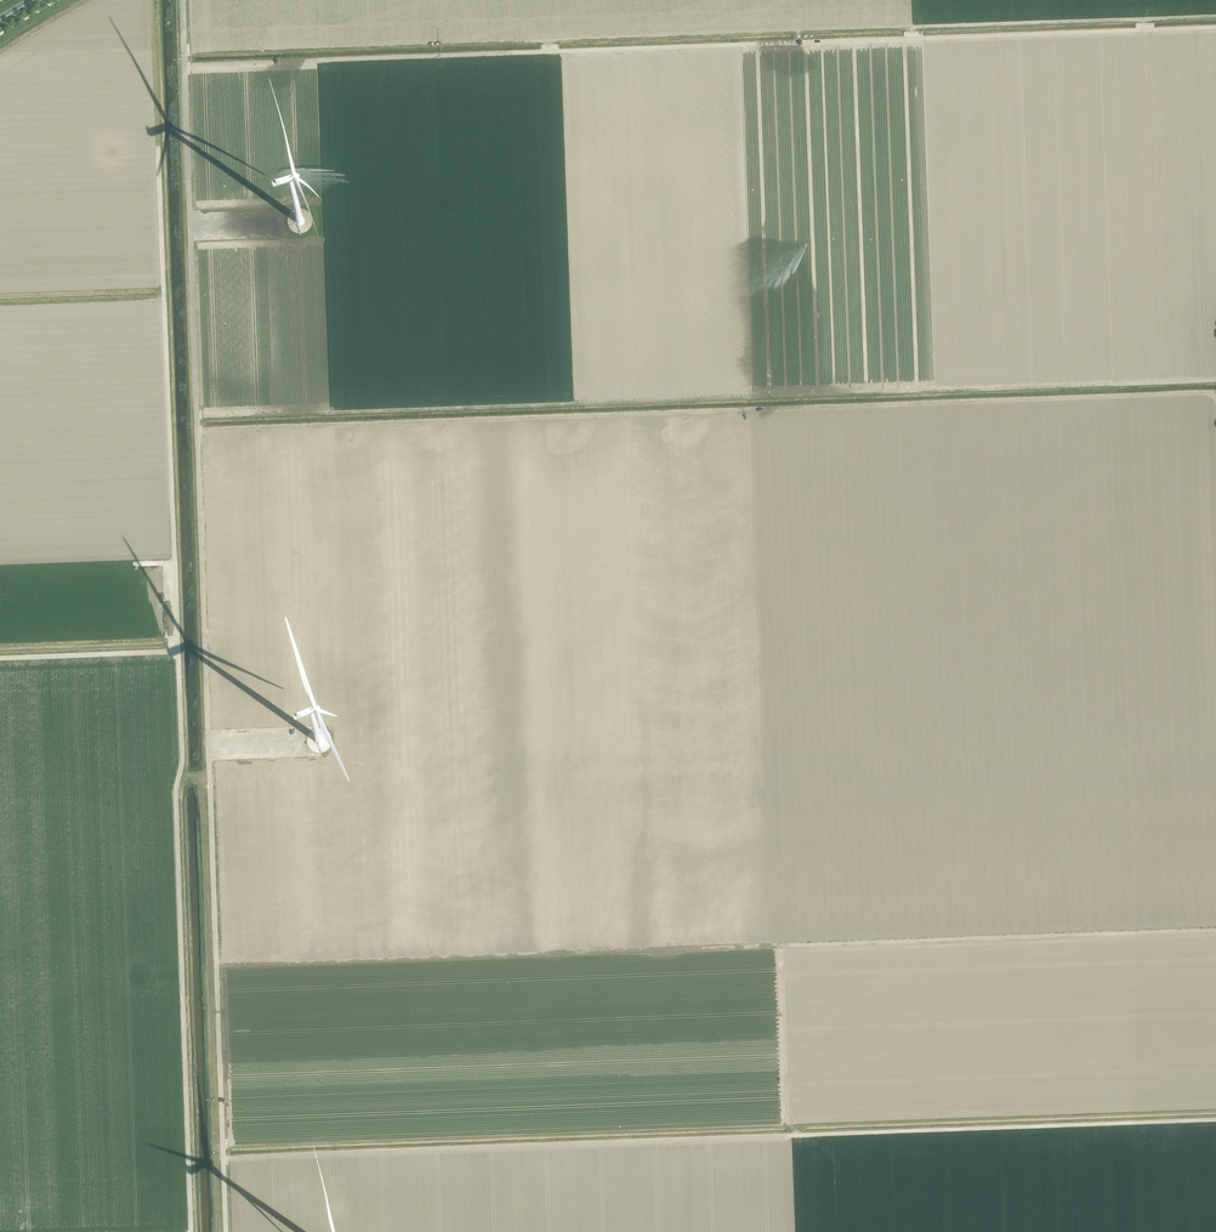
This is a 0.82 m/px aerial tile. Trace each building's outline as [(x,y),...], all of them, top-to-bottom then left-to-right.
[(99,142),(106,153),(109,151),(102,140),(99,142)] [(306,222),(306,221),(306,220),(306,219),(305,219),(305,218),(305,217),(304,217),(304,216),(303,216),(302,215),(301,215),(300,215),(299,215),(298,215),(297,215),(296,216),(295,217),(294,218),(294,219),(294,220),(294,221),(294,222),(294,223),(294,224),(295,224),(295,225),(296,226),(297,226),(298,227),(299,227),(300,227),(301,227),(302,227),(302,226),(303,226),(304,226),(304,225),(305,224),(305,223),(306,222)] [(325,741),(325,740),(325,739),(325,738),(324,737),(324,736),(323,736),(322,735),(321,735),(320,734),(319,734),(318,734),(317,735),(316,735),(315,736),(314,737),(314,738),(313,739),(313,740),(313,741),(313,742),(314,743),(314,744),(315,745),(316,746),(317,746),(318,746),(319,746),(320,746),(321,746),(322,746),(323,745),(324,745),(324,744),(324,743),(325,743),(325,742),(325,741)]
